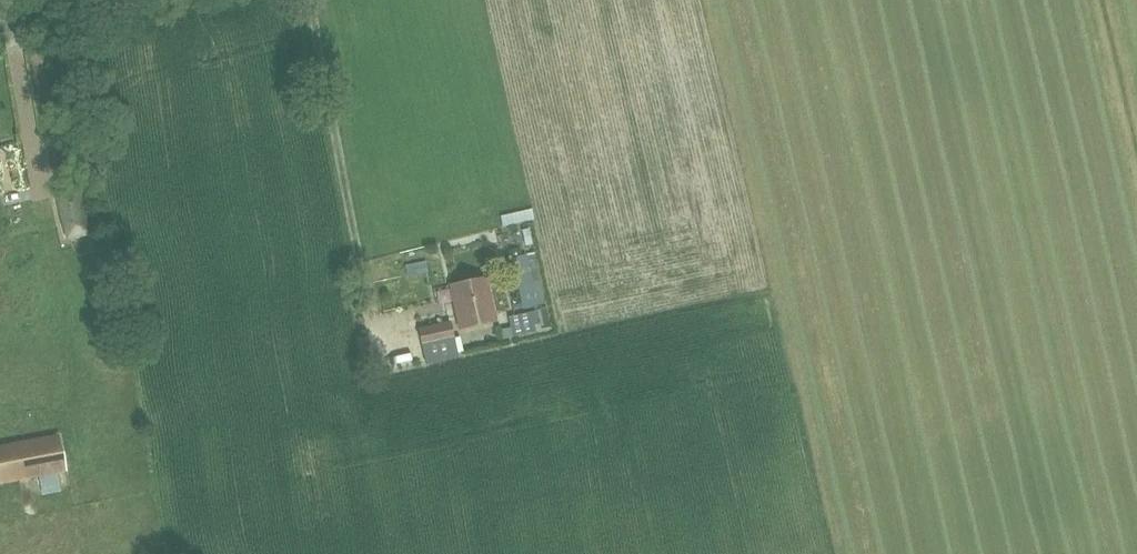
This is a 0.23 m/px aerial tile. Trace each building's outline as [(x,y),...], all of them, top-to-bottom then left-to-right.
[(491,323),(483,279),(448,285),(456,329),(491,323)] [(510,315),(514,329),(540,323),(537,311),(510,315)] [(426,364),(459,357),(451,321),(419,328),(426,364)] [(30,475),(34,496),(68,490),(64,468),(58,435),(0,446),(0,480),(30,475)]
